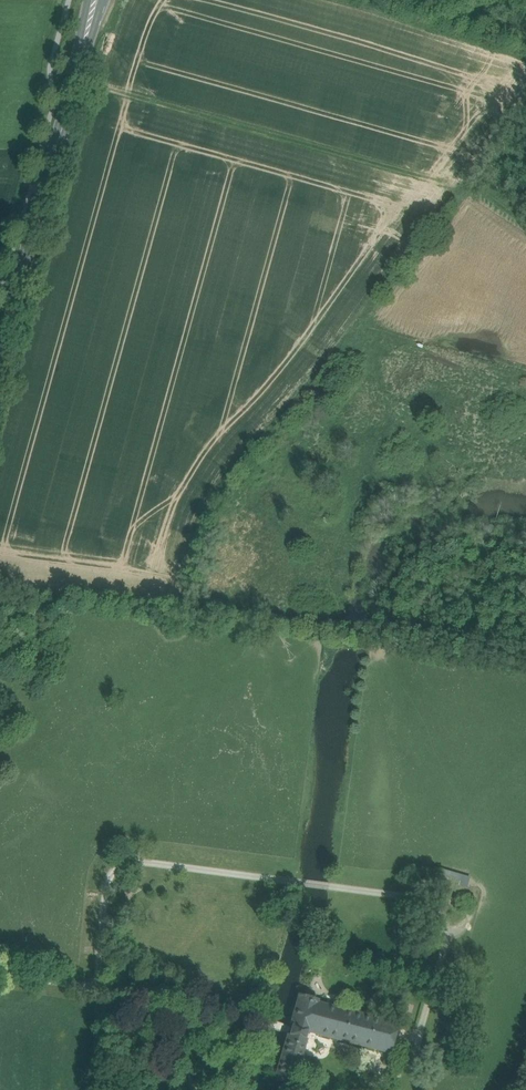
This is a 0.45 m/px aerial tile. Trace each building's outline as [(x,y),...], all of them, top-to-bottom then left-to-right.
[(450,879),(459,882),(461,874),(444,869),(441,877),(450,879)] [(459,882),(450,879),(447,888),(452,890),(456,891),(455,896),(464,899),(467,889),(458,887),(459,882)] [(447,888),(443,887),(440,897),(449,899),(452,890),(447,888)] [(398,1025),(301,999),(302,996),(301,996),(293,1025),(292,1025),(291,1027),(292,1027),(290,1034),(290,1033),(289,1035),(290,1035),(276,1081),(292,1086),(308,1031),(320,1034),(390,1052),(398,1025)]
